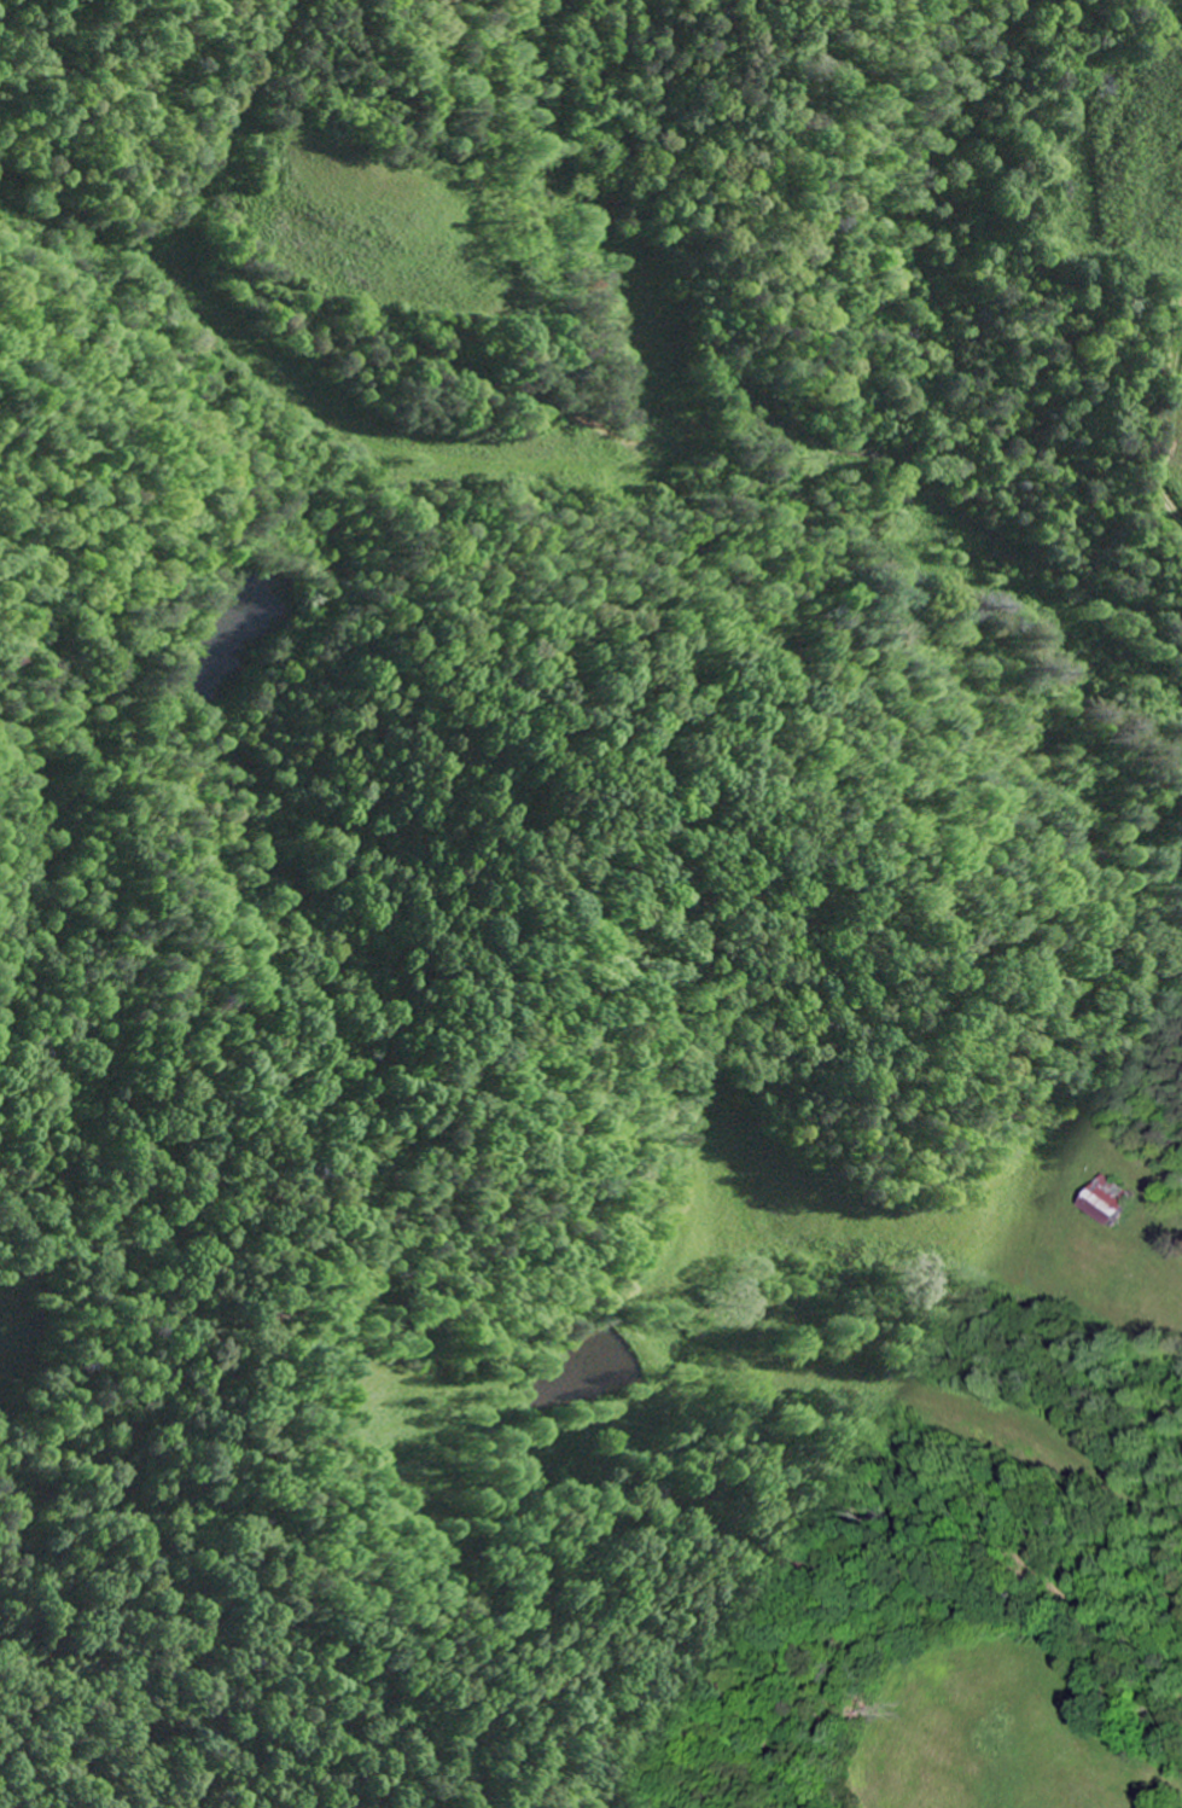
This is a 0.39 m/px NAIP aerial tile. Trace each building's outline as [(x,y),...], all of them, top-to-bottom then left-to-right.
[(1140,1198),(1110,1176),(1088,1206),(1119,1228),(1140,1198)]
